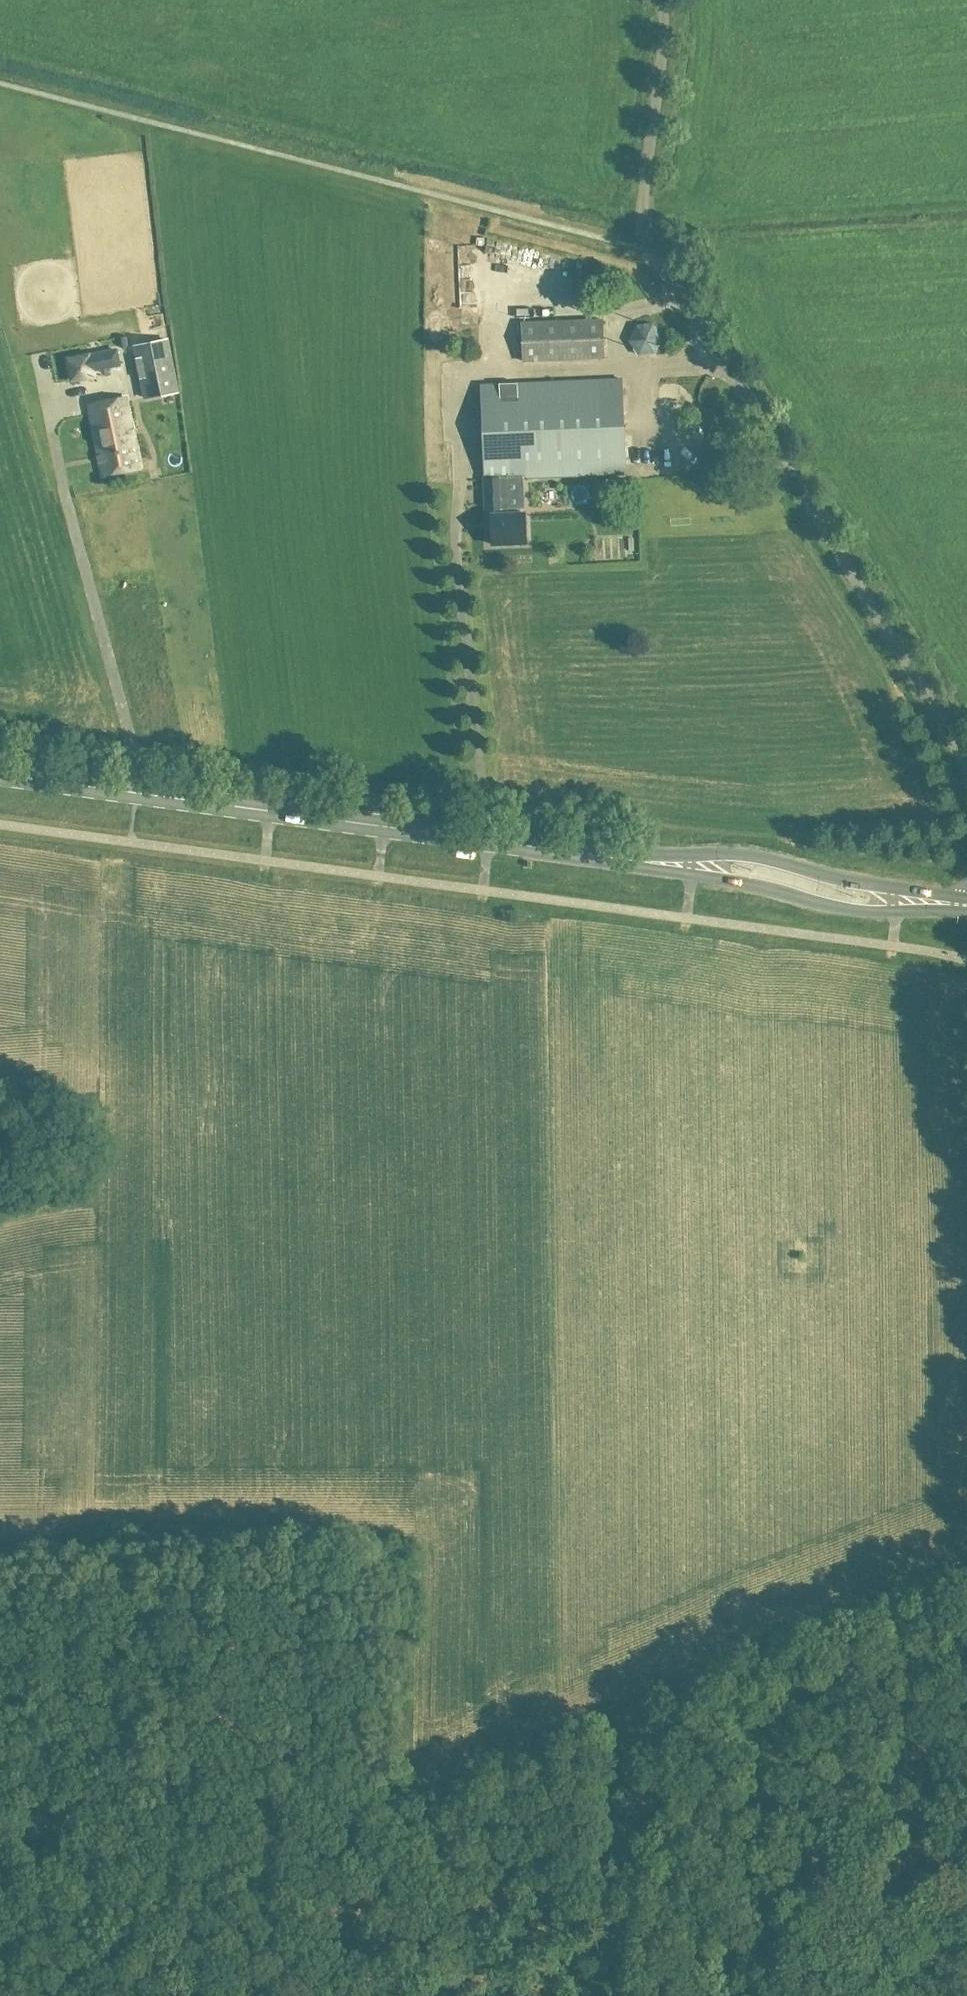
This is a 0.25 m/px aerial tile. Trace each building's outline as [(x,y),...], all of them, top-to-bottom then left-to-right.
[(523,321),(524,360),(605,357),(603,318),(523,321)] [(656,352),(662,336),(654,322),(635,323),(629,338),(638,354),(656,352)] [(135,345),(146,397),(178,391),(167,339),(135,345)] [(118,363),(115,349),(83,355),(86,369),(93,368),(118,363)] [(509,508),(508,477),(626,472),(622,378),(481,383),(485,477),(487,528),(492,528),(493,543),(527,541),(525,511),(502,512),(502,508),(509,508)] [(103,473),(141,466),(126,396),(89,403),(103,473)] [(565,476),(563,494),(578,495),(580,478),(565,476)]
